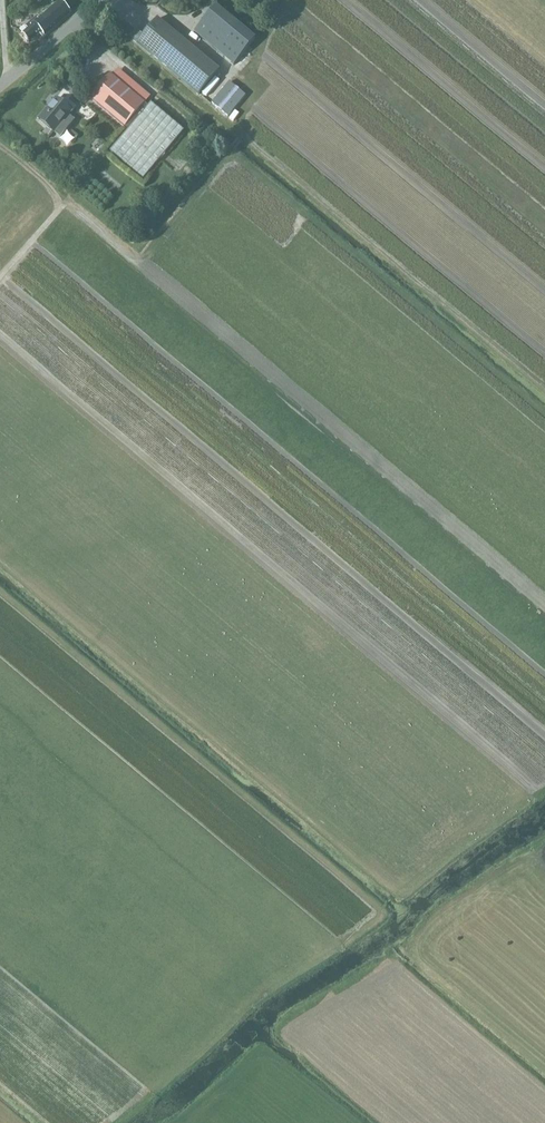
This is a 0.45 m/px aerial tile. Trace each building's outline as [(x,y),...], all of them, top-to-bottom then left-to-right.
[(41,32),(44,36),(70,13),(60,1),(39,20),(37,18),(28,26),(29,28),(22,34),(29,42),(41,32)] [(255,39),(216,6),(195,32),(234,65),(255,39)] [(219,71),(158,19),(143,36),(137,31),(131,38),(137,43),(199,95),(219,71)] [(92,45),(88,49),(97,55),(100,51),(92,45)] [(98,77),(104,69),(99,66),(93,74),(98,77)] [(128,130),(148,107),(110,75),(91,99),(128,130)] [(229,83),(212,103),(228,116),(245,95),(229,83)] [(39,120),(54,133),(61,138),(74,122),(68,117),(72,112),(56,99),(39,120)] [(143,179),(184,131),(151,103),(148,107),(128,130),(110,151),(143,179)]
